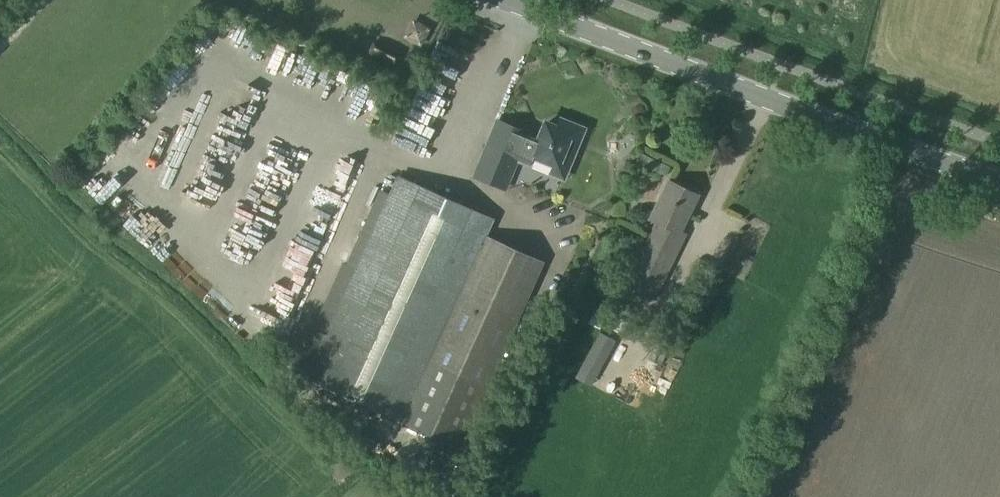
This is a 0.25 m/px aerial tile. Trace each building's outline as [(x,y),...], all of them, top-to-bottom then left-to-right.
[(318,87),(326,67),(315,63),(307,84),(318,87)] [(499,120),(477,175),(508,188),(520,159),(532,164),(536,154),(553,161),(549,170),(565,177),(584,127),(544,112),(535,134),(499,120)] [(280,242),(307,251),(335,168),(329,166),(319,194),(304,188),(299,205),(305,208),(300,222),(288,218),(280,242)] [(397,175),(306,379),(465,450),(548,260),(485,232),(491,218),(397,175)] [(161,178),(157,189),(171,194),(175,183),(161,178)] [(667,180),(648,218),(652,220),(654,216),(680,229),(697,195),(667,180)] [(655,218),(622,285),(654,300),(687,234),(655,218)] [(605,280),(620,285),(624,273),(610,268),(605,280)] [(259,313),(273,319),(278,307),(265,301),(259,313)] [(581,368),(604,326),(594,320),(570,362),(581,368)] [(656,342),(648,360),(660,366),(669,348),(656,342)]
